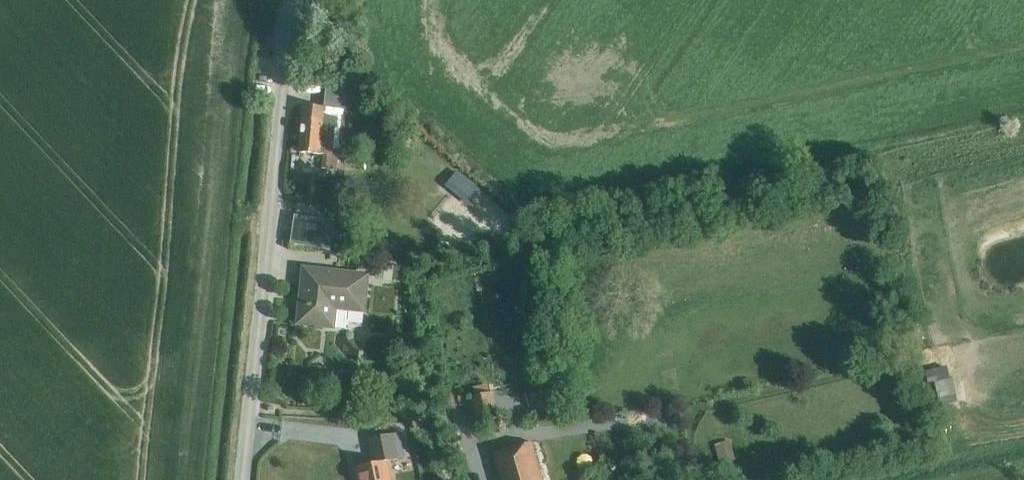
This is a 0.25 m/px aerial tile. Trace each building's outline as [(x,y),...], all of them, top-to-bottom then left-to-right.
[(356,82),(357,71),(340,69),(338,80),(356,82)] [(303,107),(299,154),(321,156),(321,155),(323,155),(321,170),(337,171),(338,157),(332,156),(336,114),(341,114),(342,102),(333,101),(324,109),(303,107)] [(321,249),(325,222),(295,218),(291,244),(321,249)] [(378,264),(376,279),(397,281),(399,267),(378,264)] [(363,313),(367,277),(303,270),(297,325),(330,329),(330,328),(345,330),(347,311),(363,313)] [(946,370),(921,376),(924,388),(933,386),(939,412),(956,407),(950,382),(948,382),(946,370)] [(529,397),(534,417),(566,409),(560,389),(529,397)] [(476,428),(498,423),(491,393),(469,398),(476,428)] [(353,469),(356,479),(390,479),(386,462),(397,460),(392,435),(369,440),(374,465),(353,469)] [(530,443),(493,454),(500,479),(541,479),(530,443)] [(729,443),(713,447),(718,467),(734,462),(729,443)]
